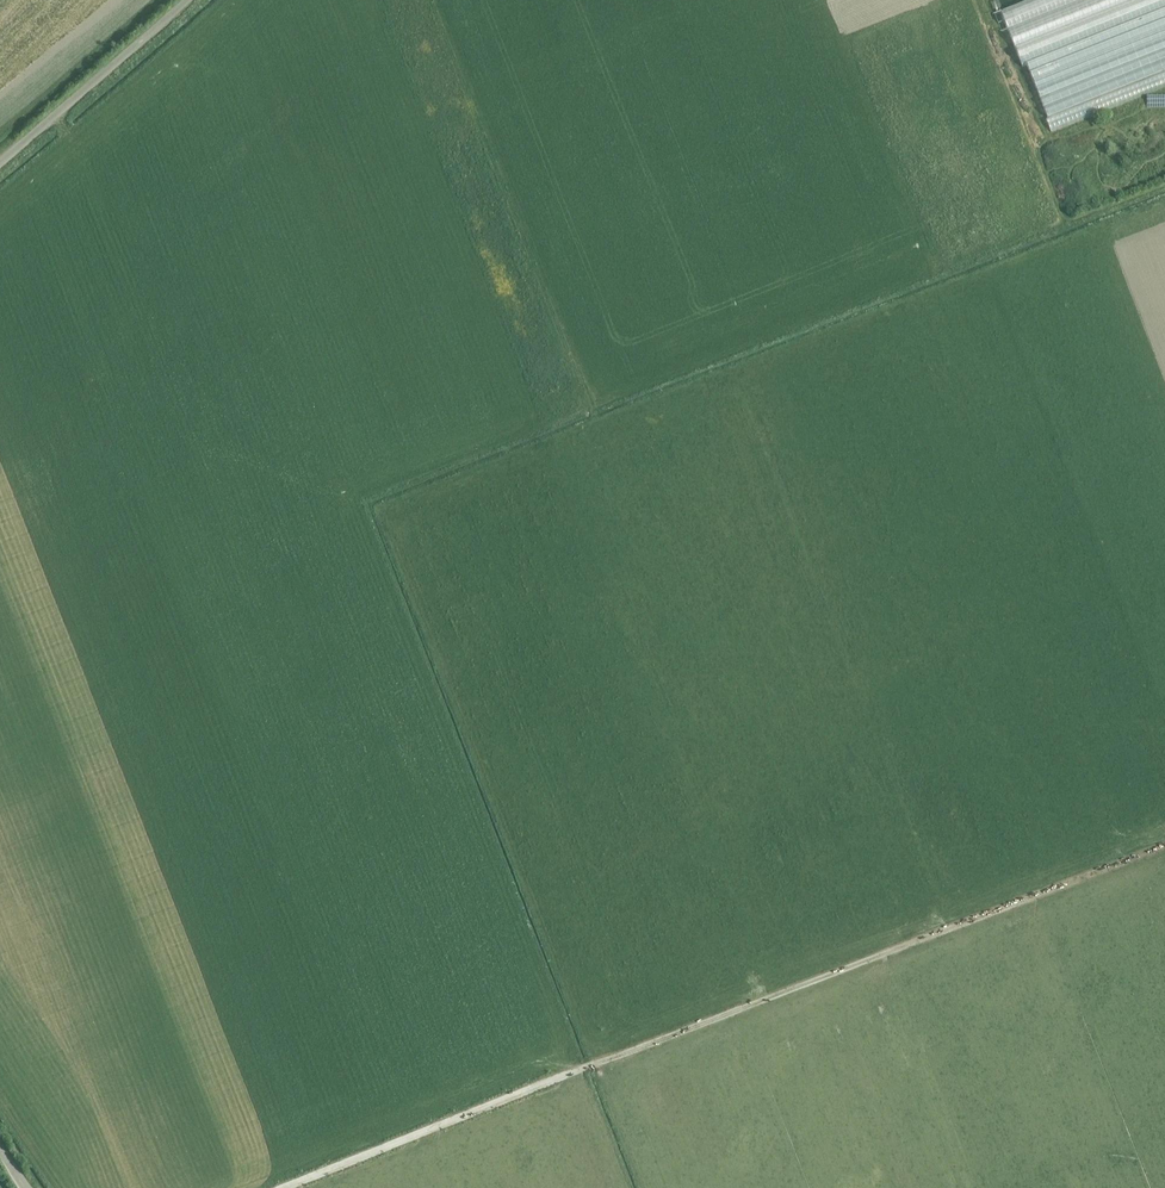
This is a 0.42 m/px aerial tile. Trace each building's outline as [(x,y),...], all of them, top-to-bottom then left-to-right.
[(1019,64),(1025,62),(1047,117),(1164,71),(1164,0),(1037,0),(1001,14),(1019,64)]
